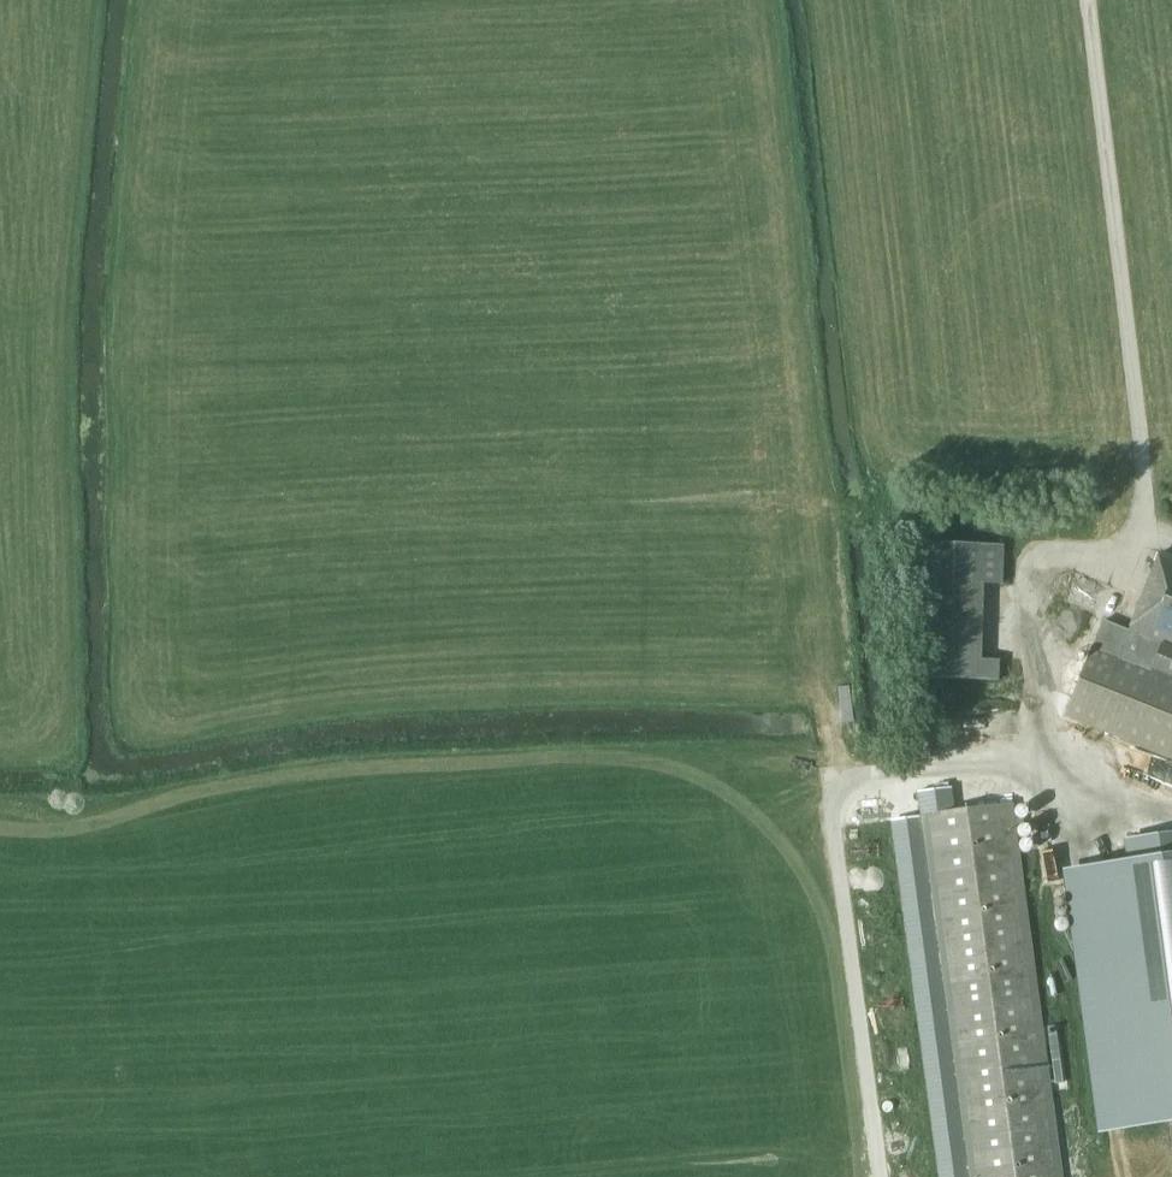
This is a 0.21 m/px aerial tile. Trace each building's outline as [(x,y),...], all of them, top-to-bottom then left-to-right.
[(1004,544),(924,542),(920,678),(999,681),(1000,661),(982,660),(984,584),(1002,585),(1004,544)] [(1160,554),(1129,632),(1105,622),(1067,718),(1171,759),(1171,559),(1160,554)] [(1014,807),(956,815),(953,790),(921,795),(975,1176),(1067,1176),(1014,807)] [(1104,1130),(1171,1121),(1171,835),(1126,841),(1129,864),(1069,872),(1104,1130)]
